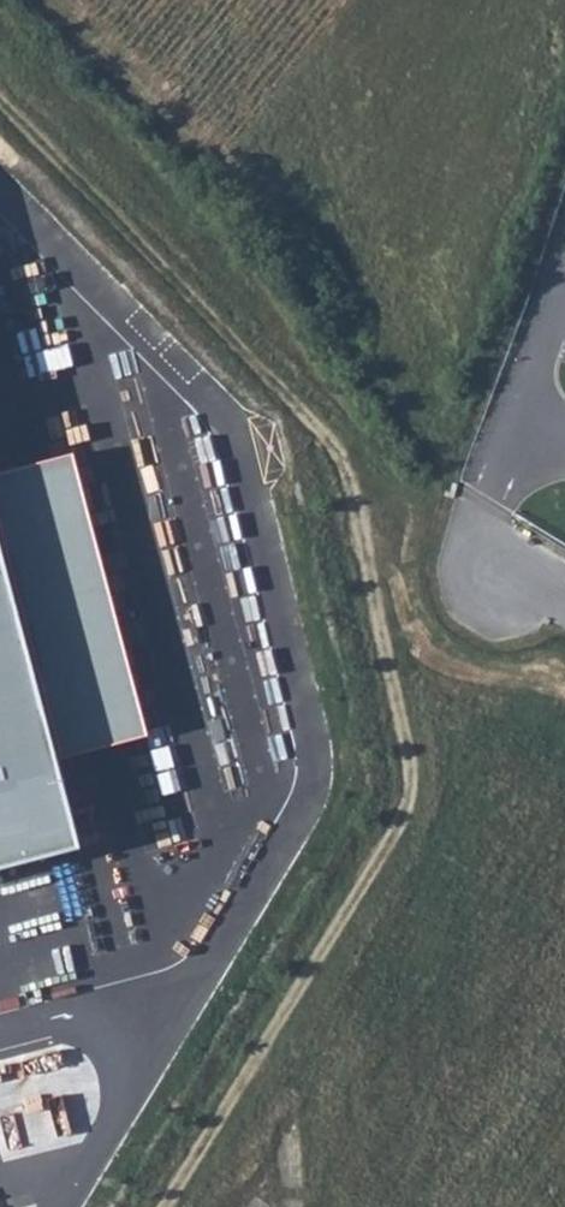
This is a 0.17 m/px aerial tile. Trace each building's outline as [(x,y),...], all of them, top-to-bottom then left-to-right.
[(71,839),(48,752),(135,729),(63,457),(0,473),(0,858),(71,839)]
